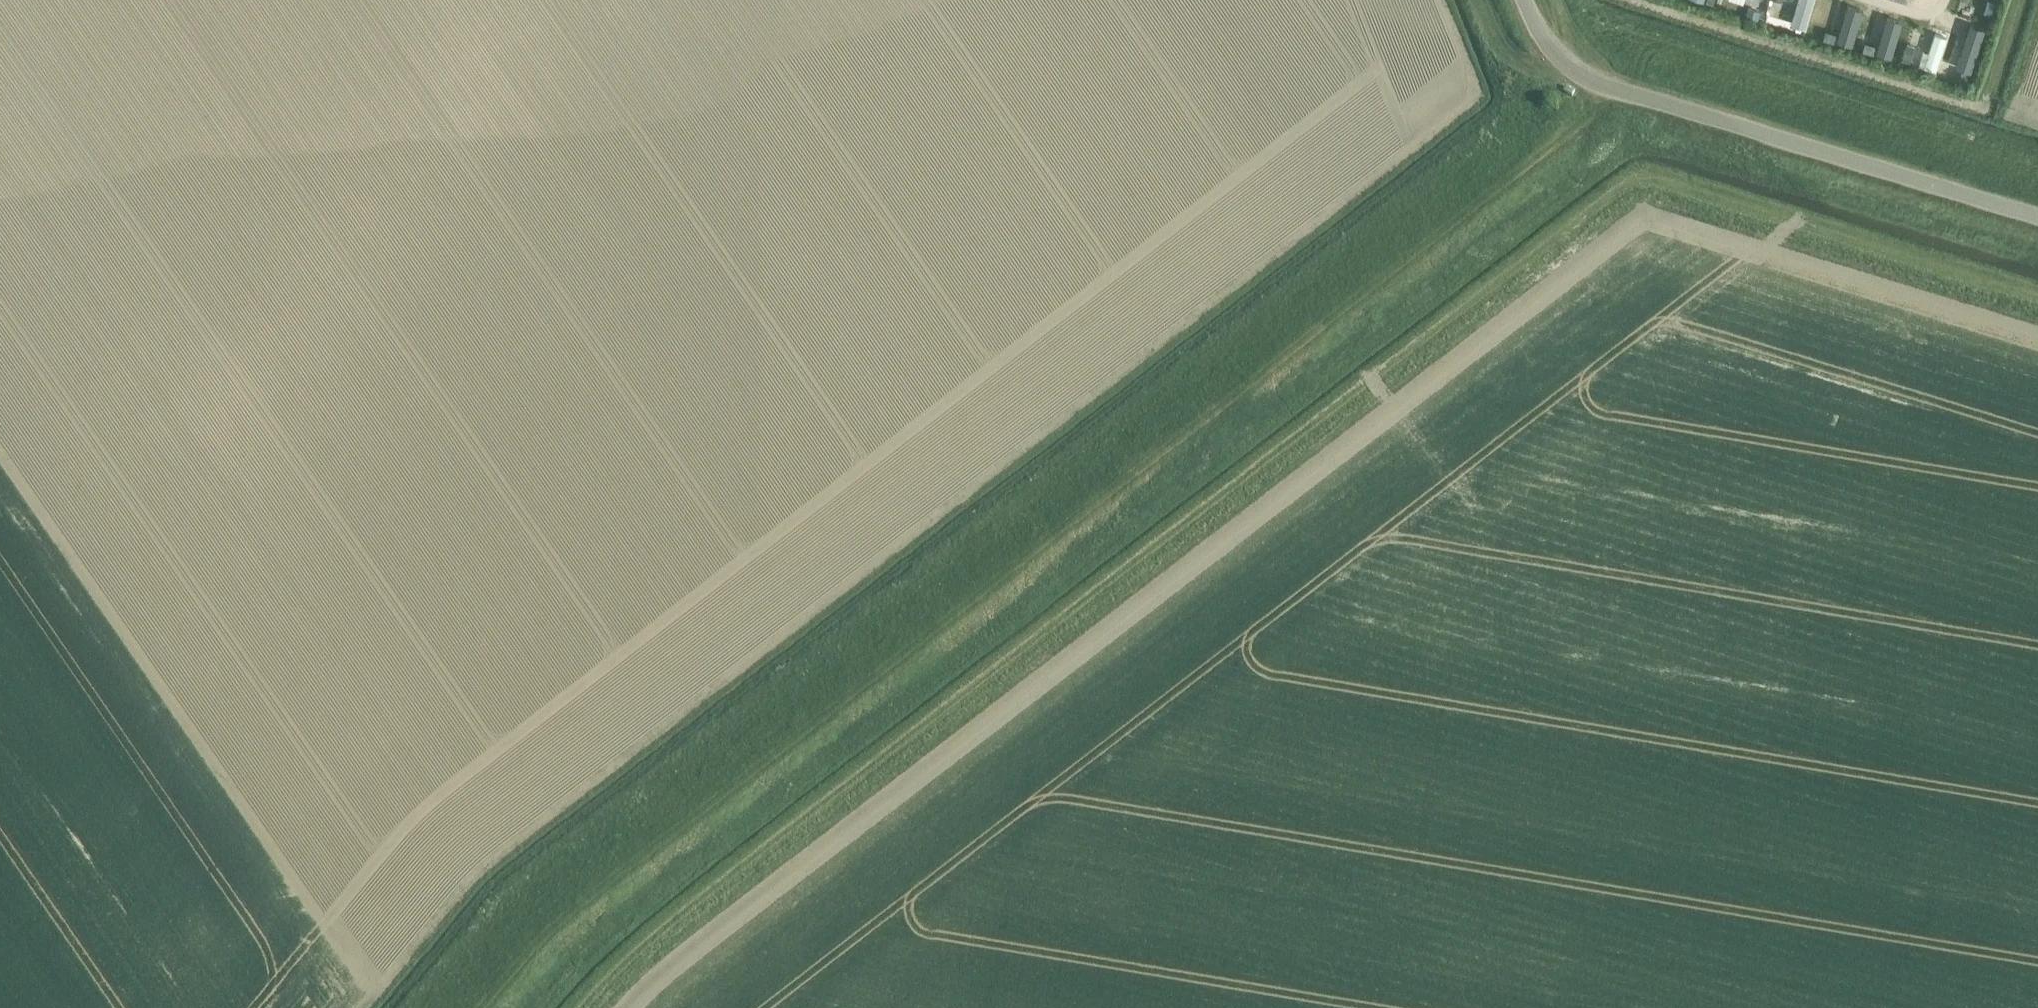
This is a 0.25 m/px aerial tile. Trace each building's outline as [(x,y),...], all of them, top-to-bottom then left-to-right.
[(1984,11),(1993,14),(1997,1),(1993,0),(1987,0),(1984,11)] [(1751,3),(1747,15),(1755,17),(1759,5),(1751,3)] [(1813,18),(1810,29),(1823,33),(1826,22),(1813,18)] [(1929,56),(1942,59),(1949,24),(1937,21),(1929,56)] [(1861,34),(1858,44),(1867,47),(1870,37),(1861,34)] [(1907,44),(1902,58),(1910,61),(1914,46),(1907,44)] [(1948,68),(1945,77),(1957,82),(1960,73),(1948,68)] [(1570,86),(1567,91),(1573,96),(1577,91),(1570,86)]
